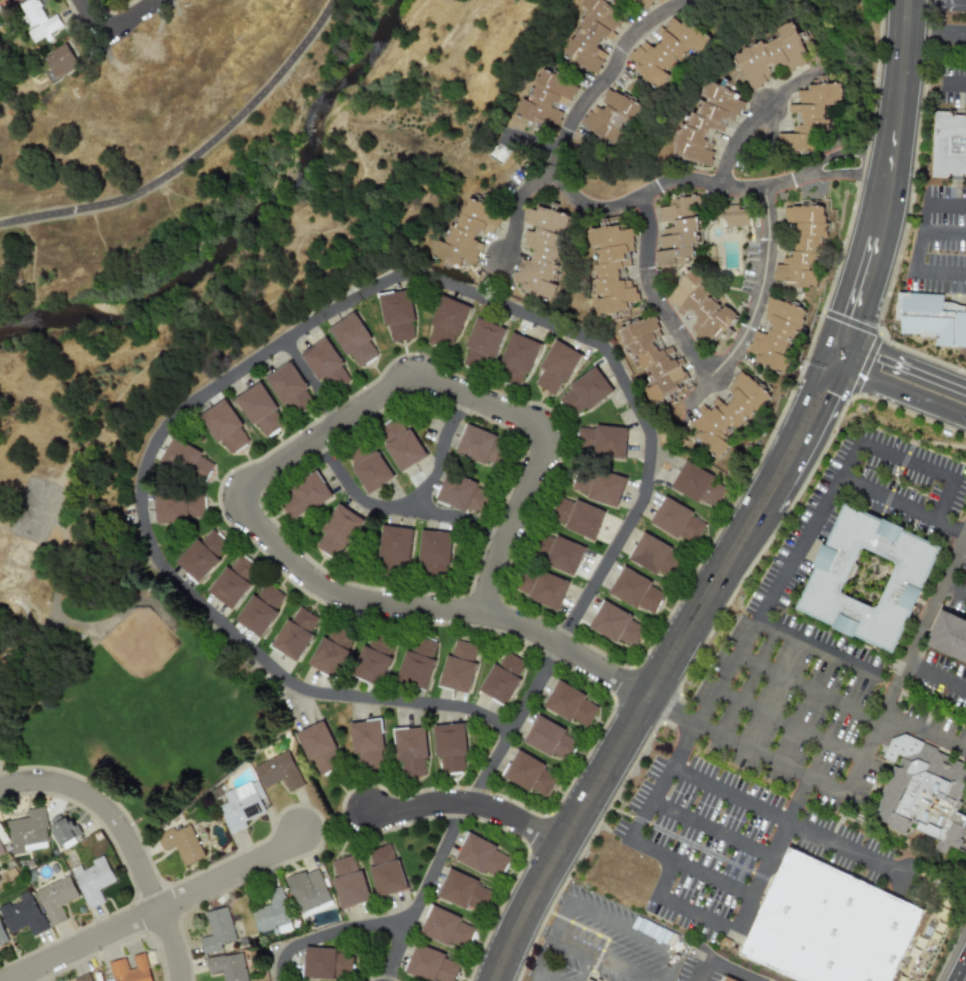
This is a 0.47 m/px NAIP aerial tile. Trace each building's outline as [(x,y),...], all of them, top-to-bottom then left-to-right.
[(56,14),(45,19),(37,0),(28,0),(18,5),(29,29),(26,30),(32,42),(62,28),(56,14)] [(582,2),(584,0),(610,0),(617,5),(613,11),(624,20),(615,31),(619,34),(614,41),(609,37),(602,48),(610,54),(605,60),(608,62),(599,75),(564,50),(583,24),(577,20),(587,6),(582,2)] [(649,9),(642,0),(668,0),(662,4),(661,2),(649,9)] [(635,65),(637,62),(630,57),(643,38),(655,46),(675,16),(684,22),(687,18),(713,36),(703,50),(695,44),(684,61),(679,58),(662,83),(635,65)] [(757,90),(736,49),(794,18),(816,60),(757,90)] [(78,68),(66,44),(43,55),(54,79),(78,68)] [(581,89),(578,96),(575,94),(569,107),(564,104),(561,110),(566,112),(562,119),(564,119),(560,127),(550,122),(549,124),(519,109),(525,97),(530,99),(546,67),(575,81),(573,85),(581,89)] [(713,166),(672,150),(684,119),(693,122),(710,79),(740,91),(738,97),(748,101),(739,122),(731,119),(713,166)] [(791,105),(800,104),(800,88),(812,88),(813,80),(826,81),(844,81),(844,104),(832,104),(831,135),(819,134),(819,150),(780,150),(780,132),(791,132),(791,113),(791,105)] [(582,123),(590,110),(594,112),(609,87),(616,91),(617,89),(624,94),(625,92),(642,102),(617,142),(582,123)] [(938,111),(965,112),(965,181),(936,180),(938,111)] [(523,146),(519,158),(507,154),(511,142),(523,146)] [(663,223),(661,207),(671,206),(670,200),(701,195),(703,213),(698,214),(702,242),(694,244),(696,262),(664,267),(661,250),(668,248),(663,223)] [(507,215),(505,222),(501,221),(499,228),(496,227),(495,233),(490,231),(477,269),(432,254),(437,238),(448,241),(459,210),(464,212),(469,196),(507,215)] [(513,279),(519,265),(523,266),(537,225),(527,221),(531,208),(538,210),(540,205),(571,216),(564,235),(568,237),(550,283),(557,285),(552,298),(522,288),(523,284),(513,279)] [(726,206),(752,205),(752,225),(726,225),(726,206)] [(786,207),(827,207),(827,287),(788,287),(788,280),(777,280),(777,264),(786,265),(786,207)] [(601,316),(591,264),(597,263),(590,230),(632,221),(638,250),(631,251),(642,308),(601,316)] [(670,299),(697,267),(707,275),(700,285),(738,314),(719,339),(715,337),(709,344),(697,334),(700,330),(678,312),(682,307),(678,303),(677,305),(670,299)] [(408,290),(378,294),(384,327),(388,326),(391,343),(416,338),(408,290)] [(965,311),(965,348),(935,346),(935,338),(920,337),(920,334),(901,333),(902,319),(896,319),(897,294),(941,297),(940,303),(965,311)] [(468,306),(440,295),(429,324),(433,326),(426,343),(451,352),(468,306)] [(772,298),(809,313),(785,373),(768,367),(769,364),(758,359),(760,353),(750,349),(772,298)] [(329,328),(356,369),(378,355),(368,341),(371,338),(354,312),(329,328)] [(657,403),(618,333),(654,313),(691,379),(682,384),(684,388),(657,403)] [(461,362),(489,372),(504,328),(477,318),(461,362)] [(540,344),(512,332),(494,375),(519,385),(525,372),(528,374),(540,344)] [(325,393),(350,378),(326,338),(301,353),(325,393)] [(532,383),(557,397),(580,354),(556,340),(532,383)] [(264,378),(290,417),(314,402),(289,362),(264,378)] [(568,385),(571,389),(557,398),(571,419),(612,391),(596,367),(568,385)] [(743,371),(772,398),(719,458),(705,445),(707,443),(698,435),(702,430),(696,424),(739,376),(743,371)] [(235,398),(261,439),(285,424),(260,382),(235,398)] [(249,443),(226,400),(199,415),(215,443),(220,440),(228,454),(249,443)] [(384,446),(400,472),(427,456),(410,429),(406,431),(397,417),(378,429),(387,444),(384,446)] [(455,454),(496,468),(506,439),(466,424),(455,454)] [(626,428),(578,426),(576,452),(592,453),(592,457),(624,459),(626,428)] [(213,463),(198,456),(201,451),(171,437),(159,464),(204,484),(213,463)] [(367,494),(393,480),(376,448),(372,451),(368,444),(347,456),(367,494)] [(670,488),(699,503),(701,500),(715,508),(728,484),(685,461),(670,488)] [(616,507),(625,480),(580,465),(570,491),(616,507)] [(435,499),(465,512),(466,509),(479,514),(489,490),(447,471),(435,499)] [(332,497),(317,472),(276,498),(292,523),(332,497)] [(154,493),(156,522),(204,520),(203,491),(154,493)] [(564,529),(594,540),(604,513),(558,494),(549,518),(566,524),(564,529)] [(649,522),(692,547),(705,524),(691,516),(693,512),(665,496),(649,522)] [(364,520),(339,504),(313,546),(337,561),(364,520)] [(847,504),(944,549),(912,615),(894,655),(798,610),(847,504)] [(377,568),(407,572),(412,529),(383,525),(377,568)] [(176,563),(196,583),(230,547),(210,527),(176,563)] [(451,533),(420,531),(418,575),(449,577),(451,533)] [(545,532),(534,558),(573,575),(585,549),(545,532)] [(627,559),(666,580),(680,553),(642,532),(627,559)] [(231,609),(259,569),(237,553),(208,593),(231,609)] [(651,616),(664,594),(649,585),(651,582),(624,566),(609,591),(651,616)] [(515,593),(559,609),(569,581),(540,570),(538,575),(524,570),(515,593)] [(235,622),(259,638),(286,596),(262,581),(235,622)] [(616,642),(617,640),(633,648),(643,628),(629,620),(631,615),(603,600),(588,628),(616,642)] [(312,634),(311,633),(319,617),(295,605),(272,649),(298,662),(312,634)] [(965,659),(965,618),(951,612),(936,646),(965,659)] [(308,666),(336,678),(355,634),(332,624),(327,638),(321,636),(308,666)] [(351,675),(378,686),(396,644),(370,633),(351,675)] [(426,690),(435,660),(432,659),(437,643),(411,635),(397,682),(426,690)] [(468,694),(476,663),(473,662),(477,645),(452,639),(440,687),(468,694)] [(527,662),(505,652),(498,665),(493,663),(479,693),(506,706),(527,662)] [(544,707),(587,728),(597,707),(583,700),(586,694),(557,680),(544,707)] [(523,741),(564,764),(578,738),(537,715),(523,741)] [(349,722),(352,755),(356,754),(357,771),(385,768),(380,719),(349,722)] [(319,775),(342,765),(323,721),(295,733),(308,763),(312,761),(319,775)] [(466,755),(464,724),(433,726),(435,758),(440,758),(441,773),(464,772),(463,755),(466,755)] [(426,758),(424,727),(393,729),(395,762),(401,762),(402,777),(425,776),(424,758),(426,758)] [(914,836),(917,827),(946,842),(943,850),(953,856),(957,848),(965,853),(965,851),(965,827),(959,824),(965,809),(965,765),(910,737),(897,741),(889,760),(900,765),(878,817),(914,836)] [(253,766),(263,788),(282,780),(288,793),(304,786),(288,750),(253,766)] [(530,792),(531,790),(546,797),(557,776),(543,769),(545,764),(516,750),(502,778),(530,792)] [(229,835),(248,827),(245,820),(264,812),(259,799),(264,797),(256,779),(223,793),(227,802),(217,806),(229,835)] [(27,818),(6,821),(11,854),(49,848),(43,807),(26,810),(27,818)] [(79,835),(68,813),(50,823),(54,829),(49,831),(57,847),(79,835)] [(204,857),(189,824),(174,831),(172,828),(155,836),(162,851),(174,846),(183,867),(204,857)] [(455,861),(499,879),(509,857),(495,851),(497,845),(466,832),(455,861)] [(398,860),(395,861),(390,844),(367,851),(372,867),(368,868),(377,898),(407,889),(398,860)] [(803,980),(901,980),(933,914),(800,851),(750,957),(803,980)] [(331,861),(335,878),(332,879),(341,909),(369,901),(356,854),(331,861)] [(104,903),(98,889),(115,882),(104,855),(91,861),(93,866),(82,870),(80,865),(71,869),(87,909),(104,903)] [(299,914),(331,901),(317,867),(285,880),(299,914)] [(481,915),(491,892),(476,885),(477,880),(449,868),(437,896),(481,915)] [(60,906),(78,898),(68,876),(35,891),(50,927),(66,920),(60,906)] [(252,909),(259,937),(291,929),(281,888),(266,891),(269,905),(252,909)] [(8,934),(27,926),(31,936),(46,930),(29,890),(17,895),(20,901),(10,905),(8,903),(0,907),(0,915),(8,934)] [(432,906),(419,932),(463,952),(475,927),(432,906)] [(222,950),(220,945),(235,941),(227,907),(205,912),(210,935),(199,938),(204,955),(222,950)] [(459,964),(444,958),(445,954),(415,943),(404,971),(429,980),(434,980),(437,980),(453,980),(459,964)] [(336,949),(304,947),(303,977),(350,979),(351,953),(336,952),(336,949)] [(208,974),(221,971),(223,980),(247,980),(241,952),(205,960),(208,974)] [(113,980),(151,980),(144,953),(131,956),(134,967),(128,969),(125,958),(108,962),(113,980)] [(88,973),(73,979),(74,980),(92,980),(88,973)]
